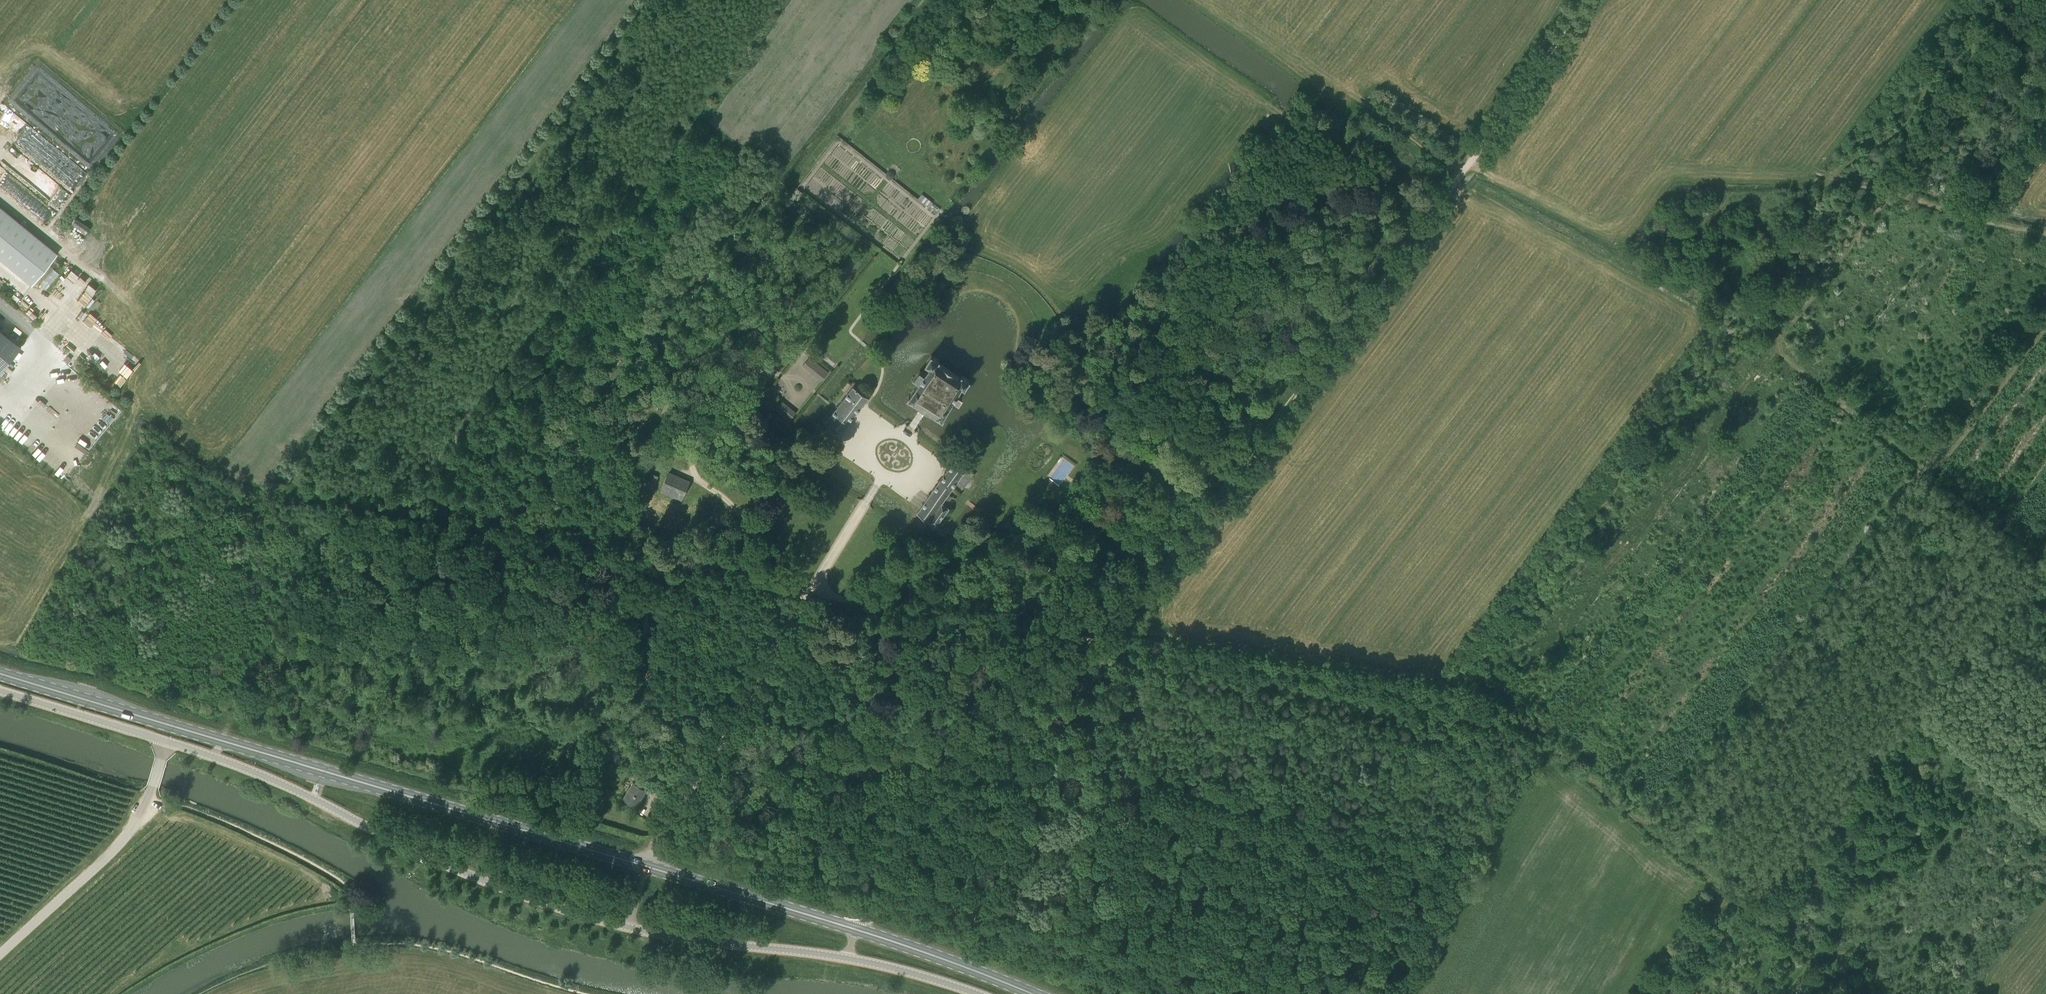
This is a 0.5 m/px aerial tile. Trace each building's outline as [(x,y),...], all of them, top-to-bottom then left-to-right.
[(921,194),(918,199),(928,207),(932,202),(921,194)] [(932,202),(928,207),(937,214),(940,209),(932,202)] [(56,253),(0,207),(0,260),(30,285),(56,253)] [(41,282),(48,287),(60,272),(53,267),(41,282)] [(21,346),(0,329),(0,370),(21,346)] [(816,359),(822,352),(814,344),(807,351),(816,359)] [(940,365),(937,363),(938,362),(940,359),(931,353),(924,364),(929,366),(924,373),(919,369),(913,377),(918,381),(907,397),(921,406),(926,410),(942,420),(954,400),(959,403),(963,396),(958,393),(961,386),(964,388),(970,379),(961,374),(958,377),(954,375),(956,373),(942,364),(940,365)] [(820,380),(828,371),(816,361),(808,371),(820,380)] [(864,393),(854,386),(855,385),(854,384),(840,402),(855,414),(868,396),(865,394),(866,393),(865,392),(864,393)] [(788,421),(795,412),(783,402),(776,411),(788,421)] [(855,414),(840,402),(825,422),(829,425),(831,423),(841,431),(855,414)] [(819,435),(825,427),(819,422),(813,430),(819,435)] [(79,448),(91,452),(95,442),(83,438),(79,448)] [(935,525),(948,507),(945,505),(952,497),(948,494),(967,468),(955,459),(916,512),(935,525)] [(682,501),(690,480),(669,471),(660,491),(682,501)] [(653,488),(658,476),(652,473),(647,485),(653,488)] [(612,740),(605,749),(611,754),(618,744),(612,740)] [(637,805),(646,789),(633,781),(623,797),(637,805)] [(661,796),(666,788),(655,781),(650,789),(661,796)]
